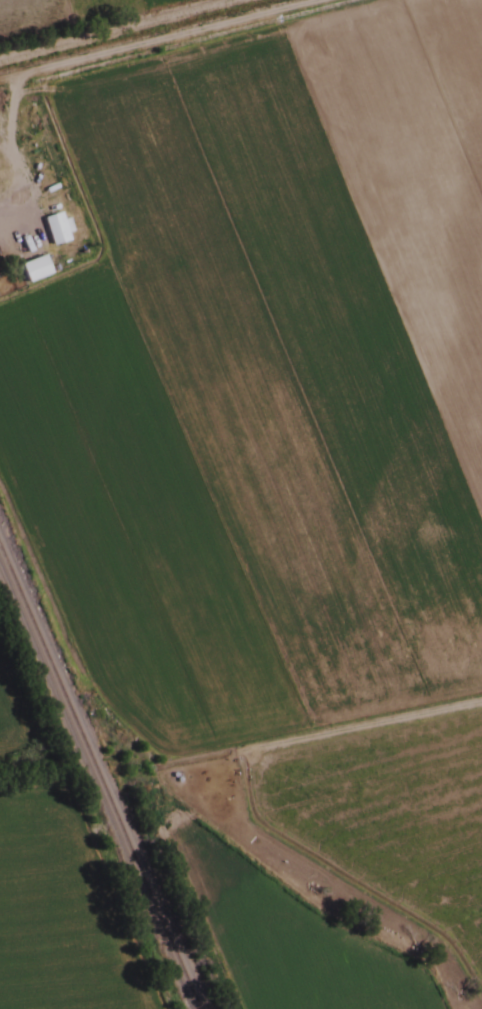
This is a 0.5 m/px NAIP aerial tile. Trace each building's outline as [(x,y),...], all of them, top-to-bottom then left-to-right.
[(70,239),(68,232),(39,241),(42,249),(70,239)]
